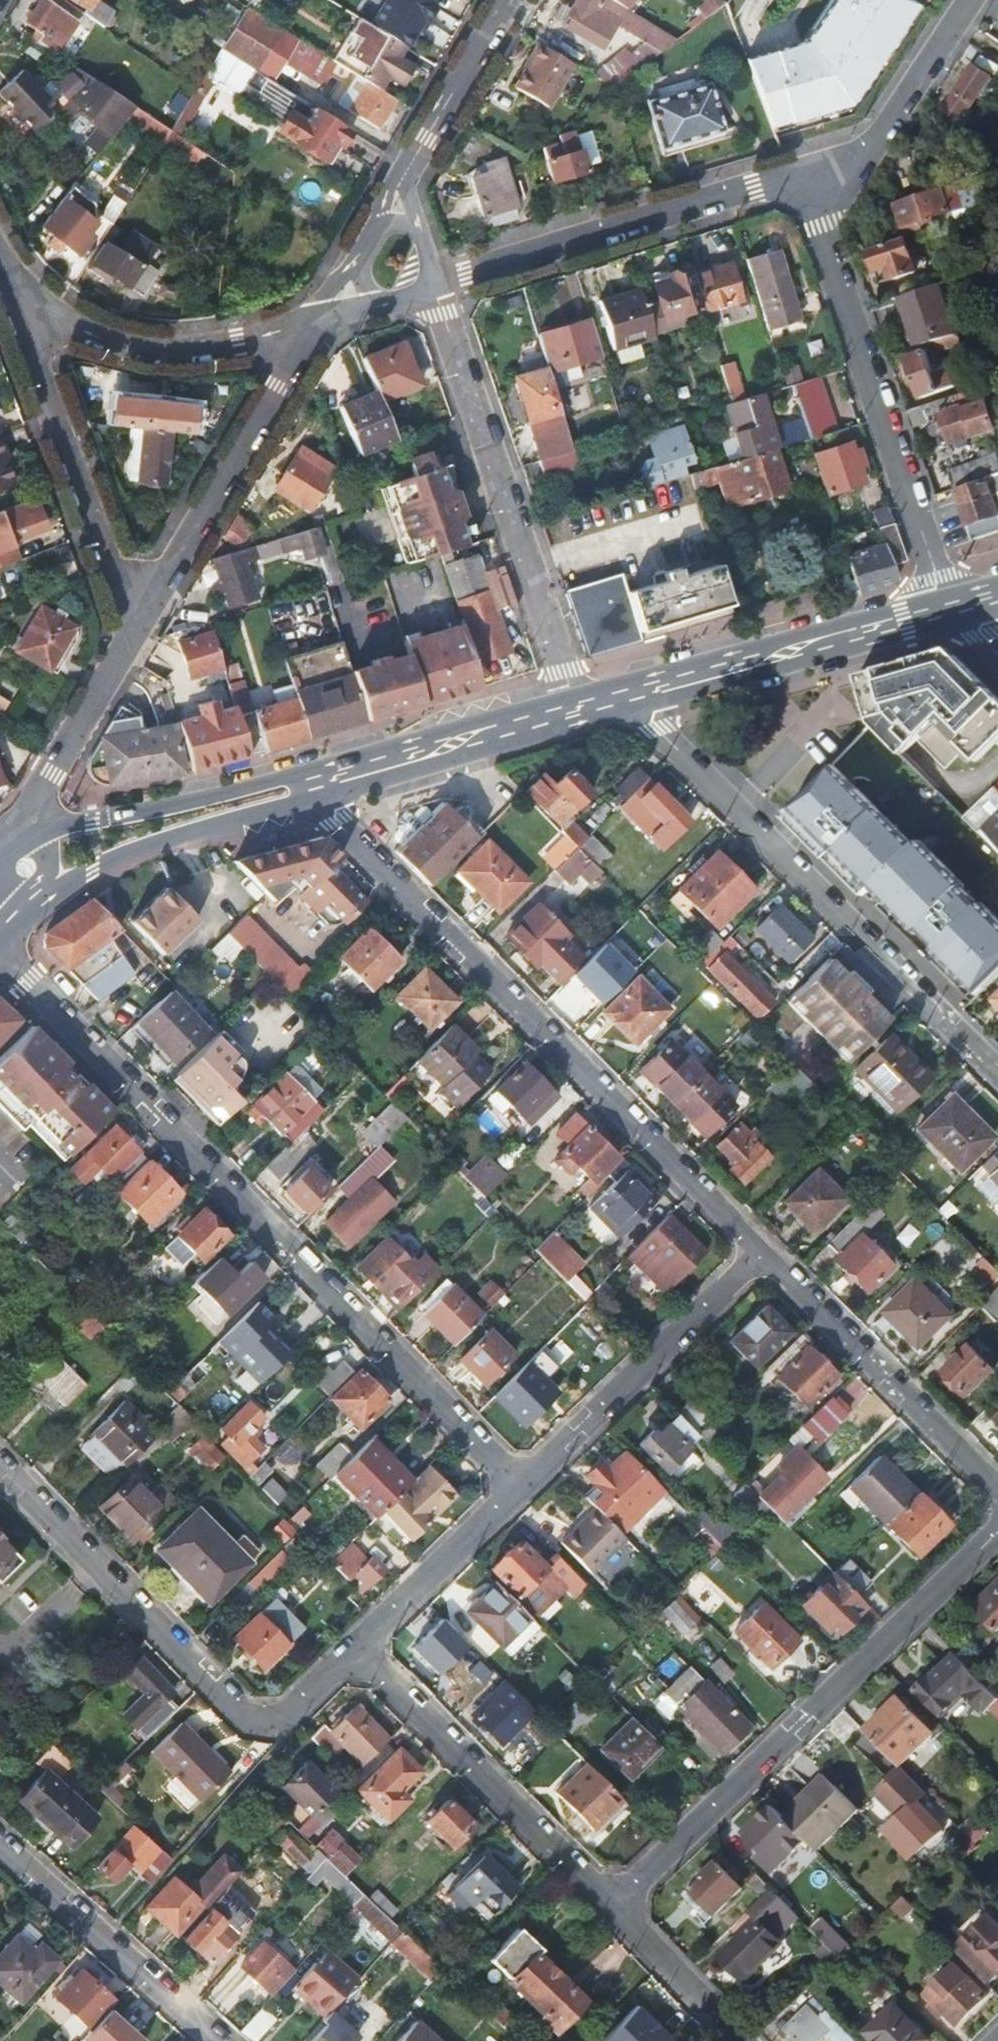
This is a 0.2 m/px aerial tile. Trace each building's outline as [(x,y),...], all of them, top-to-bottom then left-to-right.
[(25,23),(42,34),(38,40),(56,52),(75,22),(57,11),(58,8),(46,0),(41,0),(25,23)] [(86,9),(85,12),(103,25),(112,10),(97,0),(74,0),(86,9)] [(397,42),(415,12),(397,0),(372,0),(360,19),(362,20),(397,42)] [(570,10),(561,25),(560,26),(598,50),(606,38),(614,42),(621,30),(614,25),(618,18),(597,6),(600,0),(576,0),(570,10)] [(624,9),(630,0),(608,0),(624,9)] [(916,5),(909,0),(830,0),(802,42),(746,59),(771,129),(847,106),(916,5)] [(561,3),(552,19),(561,25),(570,10),(561,3)] [(245,5),(220,45),(255,67),(280,27),(245,5)] [(365,50),(357,63),(365,68),(360,77),(378,89),(386,76),(400,85),(412,66),(399,58),(406,47),(397,42),(362,20),(350,39),(365,50)] [(350,39),(336,62),(354,73),(360,77),(365,68),(357,63),(365,50),(350,39)] [(551,52),(539,45),(514,88),(548,108),(573,64),(551,52)] [(219,47),(194,87),(187,99),(195,104),(227,52),(219,47)] [(614,53),(592,75),(601,81),(614,88),(633,73),(614,53)] [(997,80),(974,65),(944,108),(962,120),(966,114),(972,119),(997,80)] [(34,131),(43,123),(58,108),(60,106),(66,100),(81,86),(68,73),(59,81),(56,77),(51,77),(39,88),(21,69),(0,89),(0,95),(34,131)] [(237,95),(281,123),(277,129),(321,157),(331,141),(339,146),(350,129),(253,69),(237,95)] [(336,103),(378,128),(394,99),(378,89),(360,77),(354,73),(336,103)] [(106,112),(83,141),(97,151),(126,115),(135,105),(91,76),(81,86),(66,100),(60,106),(70,118),(88,100),(106,112)] [(693,97),(708,144),(724,139),(710,93),(693,97)] [(648,111),(662,158),(708,144),(693,97),(648,111)] [(187,99),(169,128),(171,129),(178,134),(195,104),(187,99)] [(126,115),(164,140),(171,129),(169,128),(135,105),(126,115)] [(171,129),(164,140),(185,153),(192,143),(178,134),(171,129)] [(588,171),(575,130),(556,135),(556,143),(545,147),(556,180),(588,171)] [(471,175),(485,217),(491,215),(516,207),(519,206),(504,158),(486,163),(485,161),(471,175)] [(120,180),(107,200),(120,208),(133,188),(120,180)] [(963,205),(957,185),(899,202),(907,231),(923,226),(922,223),(936,219),(934,215),(963,205)] [(89,211),(68,192),(40,227),(51,237),(47,244),(55,251),(61,244),(74,257),(90,236),(78,226),(89,211)] [(491,215),(493,227),(520,218),(516,207),(491,215)] [(111,222),(103,235),(112,241),(121,228),(111,222)] [(869,250),(877,271),(888,268),(892,279),(918,270),(909,242),(942,233),(940,225),(869,250)] [(87,267),(109,283),(113,278),(137,295),(158,250),(147,242),(131,263),(104,243),(87,267)] [(773,248),(788,298),(794,296),(778,247),(773,248)] [(746,257),(768,329),(800,318),(794,296),(788,298),(773,248),(746,257)] [(158,250),(137,295),(138,296),(167,257),(158,250)] [(693,276),(703,311),(739,299),(740,303),(748,301),(741,281),(737,284),(730,262),(693,276)] [(652,281),(660,307),(645,311),(652,333),(683,324),(681,315),(698,309),(685,270),(652,281)] [(902,296),(918,345),(956,334),(941,284),(902,296)] [(599,301),(620,364),(641,357),(637,344),(654,338),(652,333),(645,311),(638,288),(599,301)] [(540,334),(551,370),(548,371),(560,412),(569,410),(560,381),(581,374),(577,362),(601,354),(590,318),(540,334)] [(964,335),(938,343),(940,350),(966,342),(964,335)] [(366,360),(380,393),(384,403),(423,386),(405,344),(366,360)] [(927,349),(908,355),(922,398),(955,386),(948,365),(933,370),(927,349)] [(514,377),(529,424),(537,422),(541,433),(548,431),(551,440),(534,446),(539,461),(540,460),(572,451),(560,412),(548,371),(546,366),(514,377)] [(724,376),(728,390),(739,386),(734,371),(724,376)] [(818,376),(792,384),(795,392),(820,382),(818,376)] [(795,392),(806,423),(775,433),(762,393),(732,402),(725,404),(742,454),(774,444),(805,434),(822,429),(835,424),(820,382),(795,392)] [(943,422),(933,424),(932,427),(935,436),(939,437),(947,434),(952,447),(958,445),(959,447),(964,449),(972,445),(970,442),(997,433),(986,399),(997,394),(997,383),(907,409),(913,424),(931,418),(929,415),(939,412),(943,422)] [(342,410),(363,456),(400,441),(384,403),(380,393),(342,410)] [(113,397),(111,425),(143,428),(170,431),(193,434),(195,405),(113,397)] [(843,422),(847,434),(862,430),(857,417),(843,422)] [(694,457),(682,422),(647,434),(654,453),(643,457),(641,467),(647,484),(662,479),(690,471),(692,470),(689,459),(694,457)] [(813,449),(825,488),(860,476),(856,462),(861,460),(855,442),(851,444),(847,434),(843,422),(835,424),(822,429),(827,444),(813,449)] [(127,479),(138,480),(164,483),(170,431),(143,428),(140,455),(127,453),(125,473),(127,479)] [(15,484),(0,442),(0,489),(15,484)] [(699,467),(692,470),(690,471),(694,486),(718,478),(728,503),(786,481),(774,444),(742,454),(699,467)] [(540,460),(545,475),(578,465),(572,451),(540,460)] [(405,505),(460,488),(452,464),(437,469),(434,459),(433,457),(432,456),(431,454),(429,453),(428,453),(427,452),(425,452),(423,452),(422,453),(420,453),(419,454),(418,454),(417,455),(416,456),(415,458),(415,459),(414,460),(414,462),(414,463),(414,465),(414,466),(415,467),(418,477),(410,479),(412,487),(401,491),(405,505)] [(923,454),(926,464),(932,462),(928,452),(923,454)] [(993,456),(950,471),(956,490),(989,478),(997,474),(997,458),(993,456)] [(328,481),(293,460),(274,493),(308,514),(328,481)] [(973,541),(997,532),(997,474),(989,478),(990,481),(956,493),(973,541)] [(989,478),(956,490),(956,493),(990,481),(989,478)] [(410,479),(399,483),(401,491),(412,487),(410,479)] [(476,543),(460,488),(405,505),(399,512),(406,538),(416,540),(422,560),(441,554),(476,543)] [(49,530),(37,498),(0,512),(0,568),(21,560),(14,542),(49,530)] [(848,562),(859,595),(883,589),(890,587),(899,574),(895,563),(905,559),(887,505),(871,511),(881,540),(845,554),(848,562)] [(232,525),(222,542),(232,549),(235,543),(237,544),(244,532),(232,525)] [(320,531),(267,546),(271,558),(304,548),(308,560),(327,554),(320,531)] [(245,553),(249,565),(271,558),(267,546),(245,553)] [(216,562),(231,608),(260,599),(249,565),(245,553),(216,562)] [(446,569),(481,664),(514,651),(479,557),(446,569)] [(624,591),(640,639),(670,631),(732,612),(717,562),(686,572),(684,563),(647,574),(650,583),(624,591)] [(832,568),(835,581),(841,600),(859,595),(848,562),(832,568)] [(301,574),(307,595),(319,591),(314,571),(301,574)] [(565,592),(587,655),(608,649),(640,639),(624,591),(618,575),(565,592)] [(74,627),(40,608),(18,645),(51,665),(74,627)] [(412,656),(426,705),(481,690),(463,627),(408,643),(412,656)] [(180,643),(191,679),(225,668),(214,632),(180,643)] [(294,686),(310,739),(366,721),(365,718),(356,687),(352,672),(343,643),(286,660),(294,686)] [(956,657),(943,653),(911,663),(858,677),(860,683),(873,727),(873,728),(896,751),(901,756),(936,722),(977,762),(997,742),(997,699),(956,657)] [(403,711),(426,705),(412,656),(389,662),(388,658),(373,662),(374,666),(352,672),(356,687),(365,718),(366,721),(403,711)] [(238,709),(253,756),(310,739),(294,686),(276,691),(279,704),(250,713),(245,698),(235,701),(238,709)] [(163,697),(168,714),(175,713),(169,696),(163,697)] [(179,728),(193,774),(253,756),(238,709),(218,716),(215,706),(196,712),(199,721),(179,728)] [(91,760),(88,769),(89,778),(93,784),(101,788),(109,788),(182,774),(173,729),(141,735),(138,719),(121,709),(102,742),(91,760)] [(896,751),(873,728),(862,739),(885,762),(896,751)] [(637,770),(616,791),(626,801),(647,781),(637,770)] [(528,793),(558,823),(556,826),(579,848),(589,838),(570,821),(566,826),(561,821),(589,793),(568,772),(554,787),(544,777),(528,793)] [(620,807),(661,850),(690,820),(654,784),(652,786),(647,781),(626,801),(620,807)] [(980,835),(985,830),(997,844),(997,791),(994,787),(963,818),(980,835)] [(921,803),(940,821),(953,808),(935,790),(923,801),(921,803)] [(804,822),(857,875),(885,848),(875,838),(886,828),(875,817),(865,827),(832,794),(804,822)] [(441,806),(432,815),(431,816),(425,810),(419,810),(411,819),(409,817),(403,817),(395,825),(395,831),(397,833),(393,837),(393,843),(400,849),(395,854),(428,888),(482,834),(476,828),(471,833),(462,823),(467,819),(468,813),(464,809),(458,809),(452,816),(441,806)] [(941,822),(918,844),(933,859),(949,843),(966,859),(973,853),(986,841),(980,835),(963,818),(954,809),(941,822)] [(279,844),(234,861),(265,894),(271,899),(289,882),(290,883),(298,876),(305,883),(320,898),(340,917),(361,895),(326,860),(337,849),(318,830),(279,844)] [(973,853),(986,866),(997,855),(997,853),(986,841),(973,853)] [(529,884),(488,845),(462,872),(479,888),(475,892),(499,915),(529,884)] [(579,848),(555,872),(570,886),(581,874),(592,885),(603,873),(579,848)] [(753,893),(715,856),(681,890),(718,927),(753,893)] [(160,952),(207,906),(177,876),(165,888),(163,887),(129,921),(160,952)] [(305,883),(297,893),(311,907),(320,898),(305,883)] [(947,966),(994,921),(966,891),(945,911),(925,890),(895,919),(919,944),(923,940),(947,966)] [(47,932),(44,944),(96,997),(129,970),(104,933),(114,923),(90,898),(54,927),(47,932)] [(525,959),(537,970),(540,967),(558,984),(583,959),(566,941),(569,938),(541,910),(509,942),(521,954),(518,956),(523,961),(525,959)] [(758,932),(788,962),(810,941),(780,910),(758,932)] [(227,932),(271,978),(283,990),(305,968),(296,960),(291,965),(243,916),(227,932)] [(706,964),(728,944),(713,929),(691,948),(706,964)] [(370,991),(399,963),(368,931),(339,960),(370,991)] [(224,935),(207,952),(216,961),(224,953),(232,960),(241,951),(224,935)] [(704,966),(758,1020),(773,1005),(723,955),(713,966),(709,962),(704,966)] [(588,963),(583,959),(558,984),(563,989),(588,963)] [(846,1065),(889,1023),(827,961),(785,1004),(846,1065)] [(459,1002),(425,968),(396,997),(430,1031),(459,1002)] [(633,1043),(669,1009),(639,979),(604,1013),(633,1043)] [(137,1022),(172,1059),(205,1029),(170,989),(137,1022)] [(23,1023),(0,999),(0,1043),(23,1023)] [(417,1062),(444,1088),(439,1093),(455,1109),(491,1073),(463,1046),(468,1041),(453,1026),(417,1062)] [(115,1111),(88,1084),(83,1089),(64,1070),(70,1065),(48,1042),(34,1028),(0,1060),(0,1084),(13,1097),(1,1108),(23,1131),(35,1120),(69,1155),(115,1111)] [(209,1105),(222,1118),(241,1099),(228,1086),(235,1080),(239,1074),(241,1067),(240,1060),(235,1054),(238,1051),(217,1032),(177,1072),(209,1105)] [(856,1074),(897,1112),(922,1084),(905,1069),(913,1060),(889,1038),(856,1074)] [(639,1072),(673,1106),(702,1076),(705,1074),(672,1041),(665,1047),(662,1044),(657,1048),(660,1051),(639,1072)] [(523,1064),(495,1094),(521,1118),(526,1112),(533,1117),(539,1110),(534,1106),(550,1089),(523,1064)] [(783,1075),(805,1098),(815,1088),(793,1065),(783,1075)] [(245,1111),(257,1123),(263,1118),(278,1133),(280,1131),(291,1141),(301,1131),(320,1112),(282,1073),(245,1111)] [(673,1106),(705,1139),(734,1109),(702,1076),(673,1106)] [(1,1108),(13,1097),(0,1084),(0,1107),(1,1108)] [(392,1104),(364,1132),(378,1146),(406,1118),(392,1104)] [(917,1131),(957,1171),(990,1138),(966,1114),(960,1120),(944,1104),(917,1131)] [(203,1111),(216,1124),(222,1118),(209,1105),(203,1111)] [(570,1146),(562,1154),(572,1163),(568,1167),(572,1171),(575,1167),(589,1181),(579,1191),(587,1198),(602,1182),(597,1177),(616,1157),(574,1115),(556,1133),(570,1146)] [(742,1184),(767,1158),(755,1146),(762,1139),(753,1130),(746,1137),(736,1128),(717,1147),(735,1165),(729,1171),(742,1184)] [(115,1129),(72,1172),(85,1185),(92,1179),(101,1170),(112,1181),(118,1175),(126,1184),(148,1163),(115,1129)] [(291,1141),(266,1166),(280,1179),(314,1144),(301,1131),(291,1141)] [(464,1175),(486,1194),(508,1170),(486,1151),(464,1175)] [(304,1211),(335,1181),(312,1156),(280,1186),(304,1211)] [(117,1192),(149,1225),(180,1195),(148,1163),(126,1184),(117,1192)] [(984,1181),(997,1196),(997,1168),(984,1181)] [(92,1179),(103,1190),(112,1181),(101,1170),(92,1179)] [(813,1232),(846,1199),(818,1170),(785,1203),(813,1232)] [(628,1171),(589,1210),(618,1239),(654,1204),(640,1190),(644,1186),(628,1171)] [(356,1195),(377,1216),(385,1208),(363,1187),(356,1195)] [(356,1195),(328,1222),(349,1245),(377,1216),(356,1195)] [(828,1247),(839,1258),(835,1263),(865,1293),(893,1266),(863,1236),(891,1207),(880,1196),(828,1247)] [(205,1211),(164,1248),(181,1267),(194,1255),(203,1264),(230,1239),(205,1211)] [(669,1217),(628,1258),(665,1294),(705,1253),(669,1217)] [(534,1250),(541,1257),(563,1281),(573,1272),(581,1264),(552,1232),(534,1250)] [(423,1256),(415,1264),(389,1239),(360,1268),(384,1292),(388,1288),(403,1303),(436,1269),(423,1256)] [(973,1248),(984,1259),(992,1251),(981,1241),(973,1248)] [(13,1257),(47,1294),(59,1282),(42,1265),(25,1247),(13,1257)] [(204,1290),(222,1310),(227,1305),(231,1310),(264,1279),(249,1264),(235,1277),(230,1271),(219,1258),(195,1281),(204,1290)] [(243,1258),(230,1271),(235,1277),(249,1264),(243,1258)] [(563,1281),(584,1302),(593,1293),(573,1272),(563,1281)] [(423,1313),(454,1343),(482,1315),(452,1284),(447,1279),(432,1295),(437,1300),(426,1310),(423,1313)] [(953,1319),(918,1284),(886,1315),(922,1351),(953,1319)] [(983,1309),(996,1323),(997,1321),(997,1294),(983,1309)] [(426,1310),(437,1300),(432,1295),(421,1305),(426,1310)] [(257,1303),(220,1338),(262,1382),(291,1354),(273,1335),(271,1337),(264,1329),(274,1320),(257,1303)] [(88,1312),(93,1317),(103,1327),(111,1320),(97,1305),(88,1312)] [(758,1373),(794,1338),(767,1309),(730,1344),(758,1373)] [(88,1311),(73,1325),(79,1330),(82,1327),(93,1317),(88,1312),(88,1311)] [(93,1317),(82,1327),(97,1344),(109,1333),(103,1327),(93,1317)] [(489,1380),(515,1355),(491,1331),(462,1360),(476,1375),(480,1371),(489,1380)] [(969,1398),(996,1372),(972,1348),(946,1374),(969,1398)] [(808,1410),(837,1380),(807,1352),(779,1380),(808,1410)] [(35,1376),(69,1411),(91,1389),(57,1354),(35,1376)] [(329,1367),(314,1381),(330,1398),(355,1374),(344,1362),(333,1373),(329,1367)] [(494,1396),(523,1425),(557,1391),(528,1362),(494,1396)] [(389,1403),(360,1374),(332,1402),(362,1430),(389,1403)] [(23,1386),(58,1421),(69,1411),(35,1376),(23,1386)] [(677,1416),(699,1438),(719,1419),(697,1397),(677,1416)] [(833,1400),(804,1428),(819,1445),(849,1416),(833,1400)] [(126,1402),(90,1436),(125,1471),(162,1437),(126,1402)] [(227,1434),(219,1441),(244,1466),(248,1463),(263,1449),(252,1438),(259,1432),(254,1427),(263,1418),(248,1403),(221,1429),(227,1434)] [(186,1413),(165,1434),(174,1443),(195,1422),(186,1413)] [(639,1444),(666,1473),(691,1449),(668,1425),(657,1436),(652,1431),(639,1444)] [(223,1461),(203,1441),(192,1452),(212,1472),(223,1461)] [(335,1477),(376,1518),(382,1512),(411,1483),(371,1441),(354,1458),(335,1477)] [(340,1445),(317,1468),(330,1482),(335,1477),(354,1458),(340,1445)] [(787,1445),(747,1486),(768,1506),(790,1528),(815,1504),(811,1500),(826,1485),(787,1445)] [(597,1488),(587,1499),(595,1508),(621,1534),(665,1489),(645,1469),(640,1474),(621,1455),(608,1468),(602,1462),(587,1478),(597,1488)] [(884,1526),(915,1497),(879,1460),(849,1490),(884,1526)] [(244,1466),(240,1469),(247,1476),(254,1470),(248,1463),(244,1466)] [(454,1493),(428,1466),(411,1483),(382,1512),(410,1540),(426,1524),(426,1518),(437,1507),(440,1507),(454,1493)] [(134,1542),(176,1500),(161,1485),(149,1496),(130,1477),(100,1507),(134,1542)] [(262,1492),(277,1508),(286,1499),(271,1483),(262,1492)] [(737,1495),(757,1516),(768,1506),(747,1486),(737,1495)] [(884,1526),(916,1558),(949,1527),(917,1494),(915,1497),(884,1526)] [(737,1495),(710,1520),(714,1524),(707,1530),(724,1548),(757,1516),(737,1495)] [(686,1510),(707,1530),(714,1524),(710,1520),(692,1503),(686,1510)] [(595,1508),(561,1541),(590,1571),(625,1538),(621,1534),(595,1508)] [(245,1569),(192,1515),(152,1554),(205,1608),(245,1569)] [(17,1560),(13,1556),(16,1552),(0,1536),(0,1576),(17,1560)] [(638,1551),(625,1538),(590,1571),(603,1585),(638,1551)] [(369,1561),(351,1543),(331,1563),(349,1582),(351,1580),(365,1593),(388,1569),(375,1555),(369,1561)] [(543,1569),(519,1543),(493,1569),(519,1596),(516,1599),(535,1619),(564,1590),(572,1597),(584,1586),(555,1557),(543,1569)] [(281,1551),(247,1584),(257,1594),(291,1561),(281,1551)] [(849,1560),(835,1573),(858,1596),(871,1583),(849,1560)] [(834,1572),(799,1607),(821,1629),(830,1621),(841,1632),(867,1606),(858,1596),(835,1573),(834,1572)] [(466,1612),(509,1656),(539,1627),(496,1583),(466,1612)] [(997,1632),(997,1585),(974,1607),(997,1633),(997,1632)] [(696,1626),(673,1604),(663,1614),(686,1636),(696,1626)] [(799,1638),(765,1605),(739,1631),(772,1664),(799,1638)] [(288,1646),(258,1615),(233,1640),(262,1671),(288,1646)] [(115,1642),(128,1656),(138,1646),(125,1632),(115,1642)] [(915,1691),(941,1719),(963,1697),(980,1713),(997,1695),(990,1687),(959,1655),(932,1681),(929,1677),(915,1691)] [(145,1695),(122,1718),(146,1742),(177,1713),(166,1701),(173,1694),(140,1659),(126,1674),(145,1695)] [(747,1730),(689,1669),(662,1695),(720,1756),(747,1730)] [(486,1704),(475,1716),(500,1744),(533,1711),(505,1682),(484,1702),(486,1704)] [(899,1700),(864,1732),(899,1767),(932,1735),(899,1700)] [(309,1741),(329,1760),(342,1747),(364,1768),(384,1747),(390,1740),(356,1707),(329,1734),(322,1727),(309,1741)] [(528,1726),(547,1747),(558,1736),(545,1722),(538,1715),(528,1726)] [(633,1722),(602,1753),(613,1765),(618,1761),(629,1772),(656,1746),(633,1722)] [(231,1772),(183,1723),(153,1752),(201,1801),(231,1772)] [(349,1784),(390,1824),(409,1804),(401,1796),(420,1776),(398,1755),(395,1757),(384,1747),(364,1768),(352,1781),(349,1784)] [(36,1767),(46,1777),(21,1805),(71,1851),(97,1824),(57,1787),(75,1768),(54,1748),(36,1767)] [(123,1763),(96,1788),(117,1808),(124,1801),(112,1789),(131,1770),(123,1763)] [(556,1793),(593,1829),(623,1801),(586,1764),(556,1793)] [(283,1791),(314,1821),(338,1796),(307,1766),(283,1791)] [(902,1771),(877,1795),(902,1821),(888,1836),(913,1861),(945,1830),(920,1804),(928,1797),(902,1771)] [(175,1776),(167,1784),(191,1808),(199,1800),(175,1776)] [(798,1808),(786,1820),(807,1842),(817,1853),(859,1812),(824,1777),(811,1789),(815,1792),(798,1808)] [(795,1805),(798,1808),(815,1792),(811,1789),(795,1805)] [(427,1824),(453,1849),(476,1826),(450,1801),(427,1824)] [(772,1807),(744,1835),(763,1855),(757,1860),(771,1875),(807,1842),(786,1820),(778,1813),(772,1807)] [(312,1823),(300,1836),(305,1841),(317,1827),(312,1823)] [(140,1830),(99,1872),(114,1885),(129,1871),(147,1887),(171,1860),(140,1830)] [(274,1842),(285,1851),(303,1867),(314,1855),(286,1830),(274,1842)] [(317,1852),(326,1861),(345,1879),(359,1864),(329,1835),(315,1850),(317,1852)] [(270,1846),(280,1856),(285,1851),(274,1842),(270,1846)] [(314,1855),(303,1867),(312,1876),(316,1872),(326,1861),(317,1852),(314,1855)] [(461,1879),(491,1909),(513,1888),(484,1857),(461,1879)] [(316,1872),(353,1907),(356,1904),(363,1896),(351,1885),(345,1879),(326,1861),(316,1872)] [(173,1880),(146,1909),(175,1936),(202,1906),(207,1910),(235,1878),(217,1863),(198,1885),(194,1881),(186,1891),(173,1880)] [(690,1891),(714,1914),(740,1889),(717,1866),(690,1891)] [(759,1880),(750,1889),(759,1899),(769,1890),(759,1880)] [(683,1897),(707,1921),(714,1914),(690,1891),(683,1897)] [(751,1912),(758,1920),(736,1941),(719,1958),(743,1981),(780,1944),(775,1940),(797,1919),(771,1892),(751,1912)] [(399,1930),(363,1896),(356,1904),(353,1907),(342,1919),(348,1924),(358,1913),(392,1944),(394,1941),(396,1939),(402,1933),(399,1930)] [(748,1910),(726,1931),(736,1941),(758,1920),(751,1912),(748,1910)] [(211,1911),(184,1942),(195,1951),(196,1950),(211,1962),(236,1933),(211,1911)] [(987,1917),(964,1939),(951,1952),(987,1988),(997,1978),(997,1928),(987,1917)] [(819,1920),(808,1931),(848,1970),(860,1959),(851,1949),(849,1951),(819,1920)] [(27,1927),(15,1939),(28,1951),(40,1939),(27,1927)] [(490,1958),(511,1980),(510,1982),(527,2000),(529,1998),(556,1967),(557,1966),(519,1929),(490,1958)] [(434,1963),(402,1933),(396,1939),(394,1941),(392,1944),(423,1974),(434,1963)] [(55,1965),(39,1950),(33,1956),(28,1951),(15,1939),(0,1956),(0,1986),(19,2004),(55,1965)] [(294,1972),(261,1943),(239,1968),(272,1996),(294,1972)] [(321,2018),(355,1980),(326,1953),(315,1965),(313,1963),(289,1989),(321,2018)] [(955,1965),(924,1994),(931,2002),(927,2006),(936,2016),(941,2011),(956,2027),(986,1998),(955,1965)] [(529,1998),(554,2023),(551,2026),(567,2040),(598,2010),(556,1967),(529,1998)] [(55,2002),(86,2031),(112,2004),(80,1975),(72,1984),(68,1980),(57,1992),(60,1996),(55,2002)] [(336,2005),(327,2015),(339,2026),(348,2016),(336,2005)] [(668,2038),(635,2006),(601,2040),(665,2040),(668,2038)] [(795,2040),(817,2040),(829,2029),(808,2007),(785,2030),(795,2040)] [(896,2007),(866,2036),(871,2040),(928,2040),(896,2007)] [(83,2040),(140,2040),(109,2013),(83,2040)] [(238,2034),(246,2040),(249,2040),(264,2025),(254,2016),(238,2034)] [(417,2022),(399,2040),(438,2040),(417,2022)] [(314,2040),(351,2040),(354,2038),(342,2027),(335,2035),(326,2027),(314,2040)]
